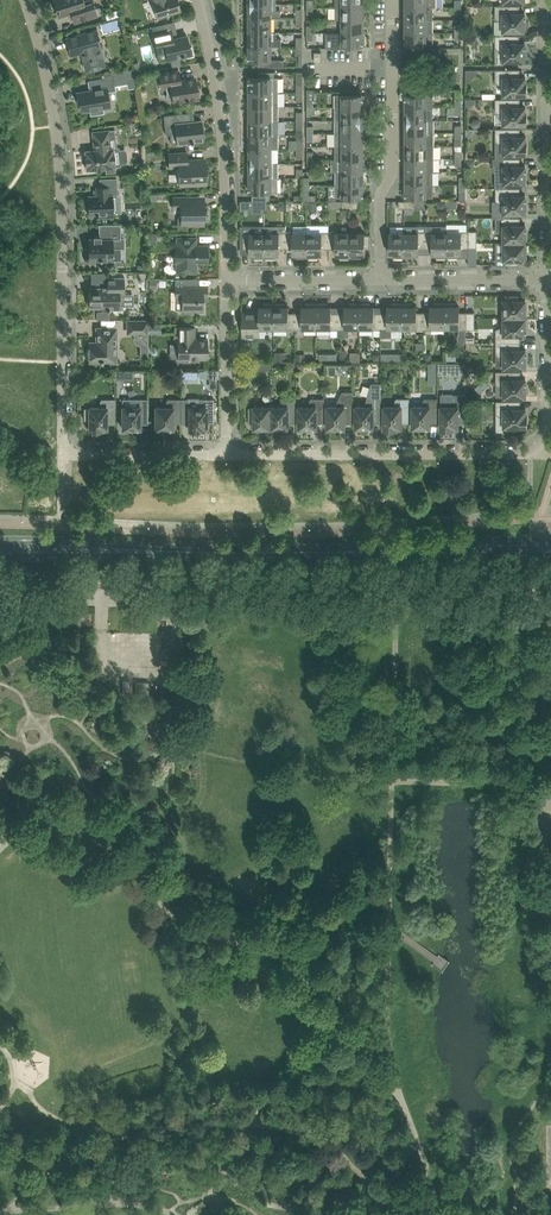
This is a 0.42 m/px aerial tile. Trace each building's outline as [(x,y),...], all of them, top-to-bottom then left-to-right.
[(59,16),(72,12),(75,22),(97,15),(93,0),(54,0),(59,16)] [(154,0),(152,1),(157,17),(181,9),(178,0),(154,0)] [(250,9),(250,18),(271,17),(281,17),(281,11),(276,11),(276,3),(248,3),(248,9),(250,9)] [(520,5),(508,5),(496,5),(496,19),(500,21),(503,21),(504,31),(525,31),(525,29),(527,28),(527,21),(525,20),(525,13),(520,13),(520,5)] [(431,6),(406,6),(406,19),(426,19),(431,19),(433,19),(433,6),(431,6)] [(336,19),(343,19),(363,19),(363,7),(336,7),(336,19)] [(250,18),(250,32),(271,32),(271,17),(250,18)] [(343,19),(343,32),(363,32),(363,19),(343,19)] [(426,19),(406,19),(406,32),(431,32),(433,32),(433,19),(431,19),(426,19)] [(96,29),(78,34),(67,37),(71,54),(81,52),(84,63),(83,64),(84,68),(86,69),(87,72),(106,66),(100,47),(101,46),(96,29)] [(160,32),(154,34),(158,53),(166,51),(168,59),(170,58),(172,67),(182,65),(180,56),(182,55),(182,56),(185,56),(185,57),(194,55),(192,46),(190,46),(187,35),(178,37),(173,38),(172,30),(163,32),(160,32)] [(250,32),(250,46),(271,46),(281,46),(281,39),(276,39),(276,32),(271,32),(250,32)] [(326,38),(326,48),(333,48),(352,48),(352,46),(363,46),(363,45),(365,44),(365,39),(363,39),(363,32),(343,32),(333,32),(333,38),(326,38)] [(431,32),(406,32),(406,45),(416,45),(416,48),(424,47),(424,45),(425,45),(431,45),(433,45),(433,32),(431,32)] [(504,50),(504,60),(525,60),(525,59),(527,57),(527,51),(525,50),(525,43),(520,43),(520,35),(496,35),(496,48),(500,50),(504,50)] [(271,46),(250,46),(250,61),(259,61),(259,66),(270,66),(284,66),(284,59),(271,60),(271,49),(271,46)] [(90,90),(77,92),(78,101),(81,101),(82,111),(91,110),(92,114),(103,112),(104,112),(103,108),(111,107),(110,102),(108,91),(116,90),(115,85),(126,83),(127,88),(135,86),(133,68),(104,74),(105,77),(100,78),(89,80),(90,90)] [(476,69),(466,69),(466,79),(466,80),(466,81),(471,81),(477,74),(477,69),(476,69)] [(496,69),(496,81),(496,83),(500,85),(504,85),(504,95),(528,95),(528,83),(525,83),(525,77),(520,77),(520,69),(496,69)] [(179,71),(167,73),(160,74),(162,88),(166,87),(169,102),(180,100),(187,99),(187,101),(189,100),(198,99),(199,96),(199,92),(198,92),(196,78),(181,81),(179,71)] [(250,77),(250,92),(279,91),(279,77),(275,77),(275,72),(259,72),(259,77),(250,77)] [(248,100),(248,106),(279,106),(279,91),(250,92),(250,100),(248,100)] [(406,94),(406,107),(433,107),(433,94),(424,94),(424,92),(416,92),(416,94),(406,94)] [(335,94),(335,107),(363,107),(363,100),(365,100),(365,95),(363,95),(363,94),(335,94)] [(187,99),(180,100),(182,108),(190,107),(189,100),(187,101),(187,99)] [(476,99),(466,99),(466,108),(470,108),(476,103),(476,99)] [(528,112),(525,112),(525,106),(520,106),(520,99),(496,99),(496,112),(500,114),(504,114),(504,124),(528,124),(528,112)] [(250,112),(250,120),(279,120),(279,106),(248,106),(248,112),(250,112)] [(335,107),(335,120),(365,120),(365,114),(363,114),(363,107),(335,107)] [(404,114),(404,120),(433,120),(433,107),(406,107),(406,114),(404,114)] [(193,112),(181,113),(164,115),(166,134),(176,133),(177,143),(194,142),(194,140),(204,139),(204,137),(205,137),(204,128),(203,128),(202,120),(194,121),(193,112)] [(250,120),(250,134),(279,134),(279,120),(250,120)] [(335,120),(335,133),(363,133),(363,126),(365,126),(365,120),(335,120)] [(406,126),(406,133),(434,133),(434,120),(433,120),(404,120),(404,126),(406,126)] [(528,142),(526,142),(525,136),(521,136),(520,128),(496,128),(496,142),(500,144),(504,144),(504,154),(528,154),(528,142)] [(96,149),(85,150),(86,156),(85,156),(86,163),(87,163),(87,169),(98,168),(105,168),(105,167),(106,167),(106,173),(116,172),(116,167),(121,166),(121,164),(120,149),(119,147),(117,147),(115,129),(109,130),(105,130),(93,131),(94,145),(95,144),(96,149)] [(476,129),(466,129),(466,138),(470,138),(476,133),(476,129)] [(335,146),(343,146),(363,146),(363,133),(336,133),(335,133),(335,146)] [(406,133),(407,145),(434,145),(434,133),(406,133)] [(250,134),(250,149),(272,149),(272,148),(279,148),(279,134),(250,134)] [(407,145),(407,158),(434,158),(434,145),(407,145)] [(335,146),(335,158),(343,158),(363,158),(363,146),(343,146),(335,146)] [(248,157),(248,163),(272,163),(272,149),(250,149),(250,157),(248,157)] [(185,184),(185,186),(191,186),(191,184),(207,183),(207,181),(209,180),(208,172),(206,172),(206,159),(205,159),(205,160),(188,161),(187,151),(169,153),(170,167),(179,166),(180,184),(185,184)] [(335,159),(333,159),(333,164),(333,169),(333,171),(335,171),(343,171),(363,171),(363,158),(343,158),(335,158),(335,159)] [(404,165),(404,171),(434,171),(434,158),(407,158),(407,165),(404,165)] [(496,173),(504,173),(504,183),(526,183),(526,182),(527,180),(527,174),(526,173),(526,166),(521,166),(521,158),(494,158),(494,171),(496,173)] [(250,169),(250,177),(278,177),(279,177),(279,163),(272,163),(248,163),(248,169),(250,169)] [(335,171),(335,184),(363,184),(363,171),(343,171),(335,171)] [(407,177),(407,184),(434,184),(434,171),(404,171),(404,177),(407,177)] [(253,192),(253,200),(268,200),(269,200),(271,200),(271,192),(278,192),(278,177),(250,177),(250,192),(253,192)] [(117,178),(112,178),(100,179),(100,187),(97,187),(97,195),(88,195),(89,205),(87,207),(87,210),(89,212),(89,214),(97,213),(97,215),(98,215),(98,217),(113,216),(113,195),(117,195),(117,178)] [(363,184),(335,184),(335,197),(363,197),(363,184)] [(434,184),(407,184),(407,197),(434,197),(434,184)] [(521,187),(509,187),(496,188),(496,201),(501,203),(504,203),(504,213),(526,213),(526,211),(527,210),(527,204),(526,202),(526,195),(521,195),(521,187)] [(178,217),(178,227),(188,227),(188,224),(205,224),(205,220),(209,220),(209,210),(208,210),(208,204),(197,204),(197,197),(173,197),(173,208),(181,208),(181,217),(178,217)] [(253,200),(241,201),(241,209),(253,209),(253,212),(265,212),(265,209),(269,209),(269,200),(268,200),(253,200)] [(447,201),(437,201),(437,210),(447,210),(447,208),(447,201)] [(504,232),(504,242),(526,242),(526,241),(528,240),(527,233),(526,232),(526,225),(521,225),(521,217),(496,217),(496,230),(501,232),(504,232)] [(121,224),(111,224),(99,224),(99,236),(95,236),(95,238),(89,238),(89,247),(87,247),(87,255),(89,255),(89,259),(113,259),(113,248),(124,248),(124,238),(121,238),(121,224)] [(265,257),(265,233),(251,233),(251,231),(243,231),(243,248),(250,248),(250,254),(255,254),(255,257),(265,257)] [(279,233),(265,233),(265,257),(276,257),(276,254),(280,254),(280,248),(286,248),(286,231),(279,231),(279,233)] [(294,231),(286,231),(286,248),(293,248),(293,254),(297,254),(297,257),(308,257),(308,233),(294,233),(294,231)] [(322,233),(308,233),(308,257),(319,257),(319,254),(323,254),(323,248),(329,248),(329,231),(322,231),(322,233)] [(337,231),(329,231),(329,248),(336,248),(336,254),(340,254),(340,257),(351,257),(351,233),(337,233),(337,231)] [(418,233),(405,233),(405,257),(415,257),(415,253),(419,253),(419,248),(426,248),(426,231),(418,231),(418,233)] [(433,231),(426,231),(426,248),(433,248),(433,253),(437,253),(437,257),(447,257),(447,233),(433,233),(433,231)] [(469,248),(469,231),(461,231),(461,233),(447,233),(447,257),(458,257),(458,253),(462,253),(462,248),(469,248)] [(477,248),(477,236),(477,231),(469,231),(469,248),(477,248)] [(365,233),(351,233),(351,257),(361,257),(361,254),(365,253),(365,248),(370,248),(370,234),(365,234),(365,233)] [(405,257),(405,233),(390,233),(390,253),(394,253),(394,257),(405,257)] [(197,237),(181,237),(177,237),(177,244),(176,244),(176,262),(177,262),(177,272),(197,272),(197,262),(208,262),(208,257),(209,255),(209,251),(208,250),(208,244),(197,244),(197,237)] [(526,242),(504,242),(504,259),(505,259),(505,264),(519,264),(519,259),(526,259),(526,252),(528,251),(528,244),(526,243),(526,242)] [(125,294),(125,276),(107,276),(107,286),(89,286),(89,307),(107,307),(107,310),(110,310),(110,309),(120,309),(120,305),(124,305),(124,294),(125,294)] [(184,309),(184,312),(193,312),(193,309),(204,309),(204,295),(208,295),(208,286),(198,286),(198,278),(176,278),(176,295),(182,295),(182,310),(184,309)] [(504,300),(504,317),(526,317),(526,316),(528,315),(528,308),(526,307),(526,300),(520,300),(520,295),(505,295),(505,300),(504,300)] [(260,312),(243,312),(243,330),(243,335),(254,335),(260,335),(260,329),(260,327),(274,327),(274,303),(264,303),(264,307),(260,307),(260,312)] [(287,329),(296,329),(296,312),(289,312),(289,307),(285,307),(285,303),(274,303),(274,327),(287,327),(287,329)] [(303,327),(317,327),(317,303),(306,303),(306,307),(302,307),(302,312),(296,312),(296,329),(303,329),(303,327)] [(331,329),(338,329),(338,312),(332,312),(332,307),(328,307),(328,303),(317,303),(317,327),(331,327),(331,329)] [(349,327),(360,327),(360,303),(349,303),(349,307),(345,307),(345,312),(338,312),(338,329),(338,336),(349,336),(349,327)] [(374,329),(381,329),(381,312),(374,312),(374,306),(370,306),(370,303),(360,303),(360,327),(374,327),(374,329)] [(388,312),(381,312),(381,329),(381,337),(392,337),(392,327),(403,327),(402,303),(392,303),(392,307),(388,307),(388,312)] [(416,329),(424,329),(424,312),(417,312),(417,306),(413,306),(413,303),(402,303),(403,327),(416,327),(416,329)] [(431,327),(445,327),(445,303),(434,303),(434,306),(430,306),(430,312),(424,312),(424,329),(431,329),(431,327)] [(456,303),(445,303),(445,327),(459,327),(459,329),(459,335),(458,335),(458,340),(461,343),(464,343),(464,341),(467,341),(467,336),(467,329),(467,312),(460,312),(460,306),(456,306),(456,303)] [(475,312),(467,312),(467,329),(475,329),(475,312)] [(496,329),(496,342),(521,342),(521,334),(526,334),(526,327),(528,326),(528,320),(526,319),(526,317),(504,317),(504,327),(501,327),(496,329)] [(148,319),(128,319),(128,332),(135,332),(135,340),(139,344),(141,344),(149,344),(149,332),(148,319)] [(160,325),(149,325),(149,333),(160,333),(160,325)] [(178,335),(175,335),(175,345),(178,345),(178,358),(180,358),(183,361),(188,361),(191,358),(196,358),(208,358),(208,338),(195,338),(195,326),(183,326),(178,326),(178,335)] [(403,327),(392,327),(392,337),(403,337),(403,327)] [(87,349),(87,354),(89,356),(89,361),(101,361),(111,361),(116,361),(116,349),(116,328),(110,328),(98,329),(98,343),(89,343),(89,347),(87,349)] [(521,342),(496,342),(496,355),(501,357),(504,357),(504,367),(526,367),(526,365),(528,364),(528,357),(526,356),(526,349),(521,349),(521,342)] [(155,345),(150,348),(150,354),(155,357),(159,353),(159,348),(155,345)] [(284,352),(275,352),(275,361),(284,361),(286,361),(286,352),(284,352)] [(255,362),(255,370),(271,370),(271,361),(255,362)] [(460,363),(444,363),(444,372),(439,372),(439,374),(443,374),(443,377),(462,377),(462,374),(466,374),(466,372),(460,372),(460,363)] [(87,370),(79,370),(79,379),(80,379),(85,378),(87,376),(87,370)] [(217,370),(208,370),(208,378),(210,379),(217,379),(217,370)] [(521,371),(509,371),(496,371),(496,385),(501,387),(504,387),(504,397),(526,396),(526,395),(528,394),(528,387),(526,386),(526,379),(521,379),(521,371)] [(372,384),(366,403),(366,406),(356,406),(356,428),(358,428),(359,429),(365,429),(367,428),(374,428),(374,423),(382,423),(382,384),(372,384)] [(328,416),(328,428),(330,428),(331,430),(337,430),(338,428),(345,428),(345,423),(353,423),(353,411),(353,398),(353,391),(343,391),(340,398),(338,403),(338,406),(328,406),(328,416)] [(441,394),(441,428),(441,430),(453,430),(453,428),(459,427),(459,423),(467,422),(467,394),(441,394)] [(181,423),(181,406),(181,399),(181,398),(168,399),(166,403),(166,406),(156,406),(156,428),(158,428),(159,430),(165,430),(166,428),(174,428),(174,423),(181,423)] [(199,403),(181,403),(181,406),(181,423),(189,423),(189,428),(189,430),(201,430),(201,428),(207,428),(207,423),(215,423),(214,398),(201,398),(199,403)] [(281,406),(272,406),(272,428),(273,428),(274,430),(281,430),(282,428),(289,428),(289,423),(297,423),(297,398),(283,398),(281,403),(281,406)] [(299,406),(299,416),(299,428),(301,428),(302,430),(309,430),(310,428),(317,428),(317,423),(325,423),(325,398),(311,398),(309,403),(309,406),(299,406)] [(385,406),(385,428),(385,430),(397,430),(397,428),(402,428),(402,423),(410,423),(410,398),(397,398),(395,402),(395,406),(385,406)] [(413,406),(413,416),(413,428),(415,428),(416,429),(422,429),(424,428),(431,428),(431,423),(438,423),(438,398),(425,398),(423,402),(423,406),(413,406)] [(90,420),(90,428),(90,431),(102,431),(102,428),(107,428),(107,423),(115,423),(115,399),(102,399),(100,403),(100,407),(90,407),(90,408),(84,408),(85,420),(90,420)] [(123,416),(123,428),(125,428),(126,430),(132,430),(133,428),(140,428),(140,423),(148,423),(148,411),(148,399),(123,399),(123,416)] [(528,414),(526,414),(526,408),(521,408),(521,401),(496,401),(497,414),(501,416),(504,416),(505,426),(506,426),(506,431),(517,431),(517,426),(528,426),(528,414)] [(272,428),(272,406),(254,406),(254,408),(249,408),(249,422),(254,422),(254,428),(261,428),(262,430),(269,430),(270,428),(272,428)]
